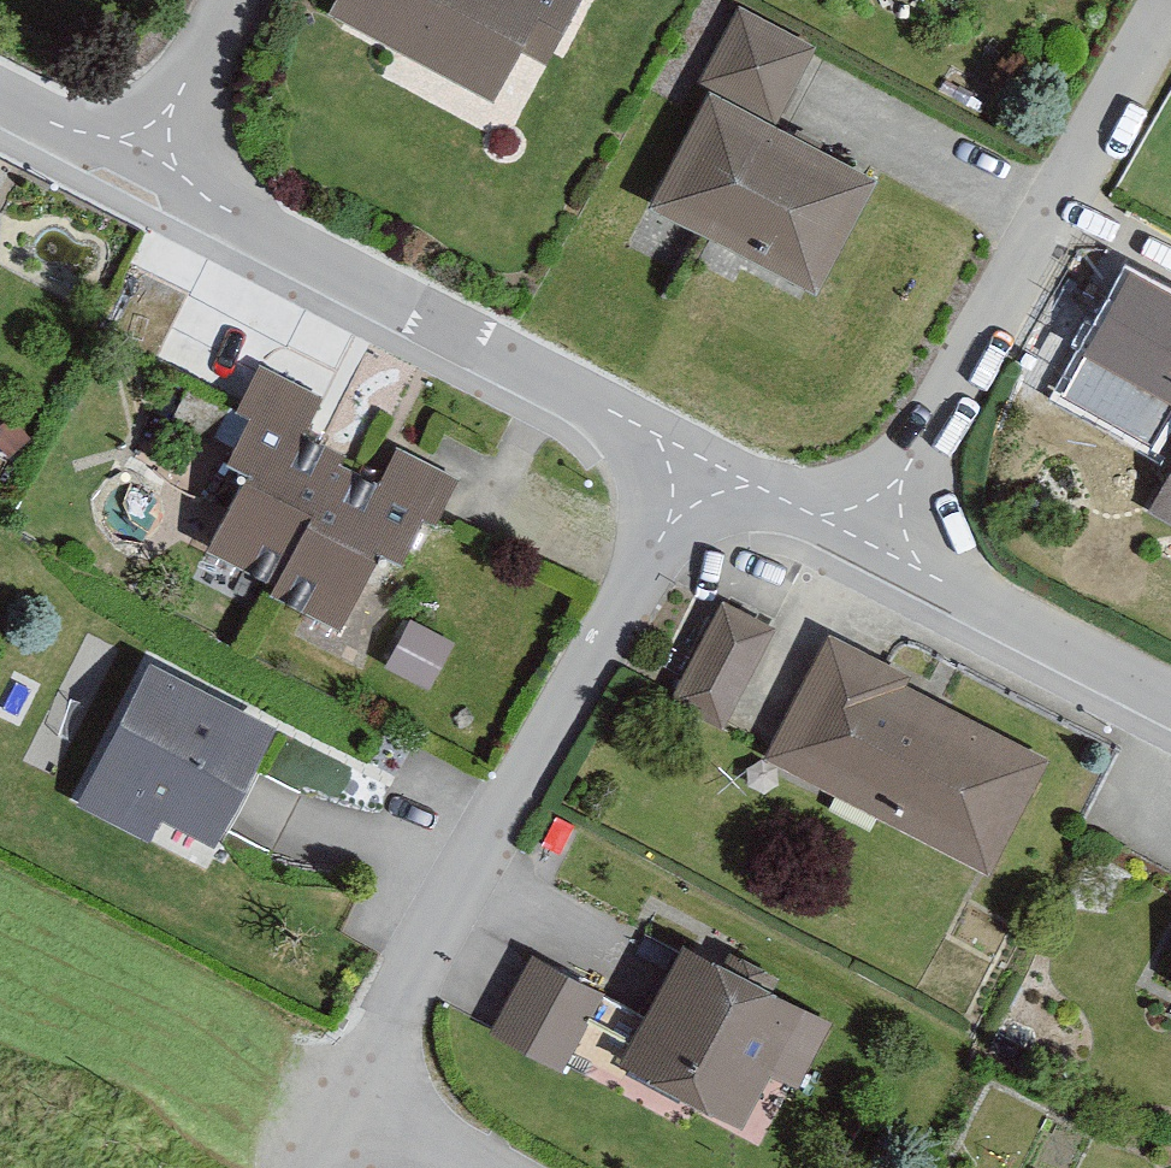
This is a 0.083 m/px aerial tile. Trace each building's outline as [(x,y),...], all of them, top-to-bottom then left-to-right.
[(327,28),(491,114),(520,59),(542,70),(579,0),(342,0),(327,28)] [(812,60),(735,19),(695,93),(712,102),(649,219),(819,309),(881,193),(772,134),(812,60)] [(319,411),(257,380),(229,436),(242,443),(224,480),(245,491),(211,560),(276,592),(269,607),(340,642),(380,562),(403,573),(424,532),(434,537),(458,490),(393,458),(376,492),(298,453),(319,411)] [(1146,522),(1170,536),(1170,478),(1146,522)] [(773,641),(721,615),(668,715),(720,742),(773,641)] [(448,654),(410,634),(386,680),(424,700),(448,654)] [(906,692),(826,651),(766,769),(986,880),(1042,770),(902,700),(906,692)] [(275,745),(141,677),(70,817),(145,855),(157,831),(216,861),(275,745)] [(824,1030),(680,958),(619,1079),(739,1139),(764,1087),(789,1100),(824,1030)] [(596,1007),(531,969),(490,1039),(555,1077),(596,1007)]
